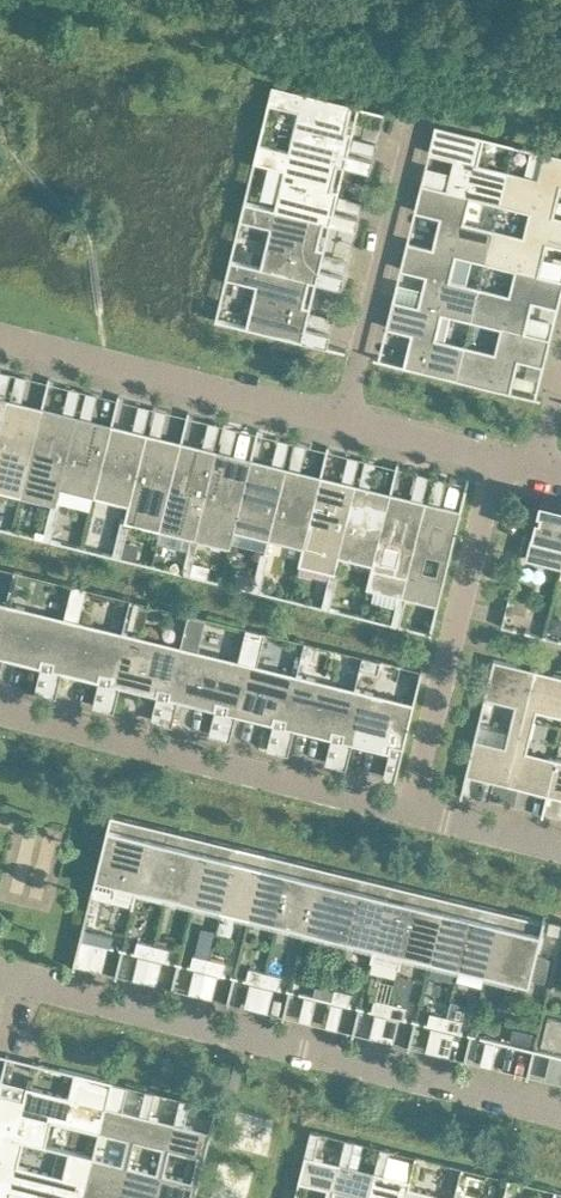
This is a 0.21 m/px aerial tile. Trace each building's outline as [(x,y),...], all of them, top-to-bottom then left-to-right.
[(272,84),(268,103),(298,110),(289,150),(288,151),(338,163),(337,164),(370,172),(373,160),(348,154),(354,130),(352,130),(351,132),(345,131),(351,106),(352,104),(272,84)] [(421,183),(470,195),(500,202),(508,170),(498,167),(479,162),(485,136),(435,124),(432,140),(433,140),(430,151),(434,153),(434,154),(454,159),(447,189),(423,183),(423,182),(421,182),(421,183)] [(244,202),(325,221),(356,229),(358,218),(334,212),(340,188),(338,188),(337,190),(331,189),(337,164),(338,163),(288,151),(289,150),(258,142),(254,161),(284,169),(275,208),(244,200),(244,202)] [(530,209),(553,215),(560,185),(560,155),(544,150),(538,177),(508,170),(500,202),(530,209)] [(409,241),(407,240),(407,241),(456,253),(486,260),(495,225),(465,218),(470,195),(421,183),(417,198),(418,198),(416,210),(420,211),(420,212),(440,217),(433,247),(409,241)] [(230,260),(341,287),(344,276),(320,270),(325,246),(323,246),(323,248),(317,247),(323,222),(355,230),(356,229),(325,221),(244,202),(240,219),(270,227),(260,266),(230,258),(230,260)] [(495,225),(486,260),(516,268),(560,279),(539,273),(546,243),(560,246),(560,217),(553,215),(530,209),(524,232),(495,225)] [(426,275),(419,305),(442,311),(472,319),(480,283),(451,276),(456,253),(407,241),(403,256),(404,256),(401,268),(406,269),(405,270),(426,275)] [(309,280),(341,288),(341,287),(230,260),(225,277),(256,285),(246,327),(345,351),(346,350),(346,349),(328,344),(330,334),(306,328),(311,305),(309,304),(309,307),(303,305),(309,280)] [(502,326),(525,332),(525,331),(532,301),(553,306),(553,305),(557,306),(560,294),(560,295),(560,279),(516,268),(510,290),(480,283),(472,319),(502,326)] [(390,314),(387,326),(391,327),(391,328),(412,333),(405,363),(404,365),(457,378),(466,341),(436,334),(442,311),(419,305),(396,300),(395,299),(393,298),(389,314),(390,314)] [(466,341),(457,378),(510,391),(511,389),(518,359),(539,364),(539,363),(543,364),(546,353),(547,353),(551,337),(549,336),(549,337),(525,331),(525,332),(502,326),(496,349),(466,341)] [(0,430),(0,488),(21,493),(40,415),(33,413),(35,408),(7,401),(0,430)] [(40,415),(21,493),(52,501),(57,502),(61,485),(60,485),(77,418),(49,411),(48,417),(41,415),(40,415)] [(77,418),(60,485),(61,485),(95,493),(110,432),(109,432),(103,431),(104,425),(77,418)] [(110,432),(95,493),(129,502),(130,502),(146,435),(119,429),(117,434),(111,433),(110,432)] [(129,502),(125,519),(130,520),(161,527),(180,449),(179,449),(173,448),(174,442),(146,435),(130,502),(129,502)] [(180,449),(161,527),(192,535),(196,536),(216,452),(188,446),(187,451),(181,450),(180,449)] [(216,452),(196,536),(199,537),(230,544),(229,547),(230,547),(231,547),(232,541),(236,527),(235,527),(250,466),(249,466),(242,465),(244,459),(216,452)] [(250,466),(235,527),(236,527),(269,535),(270,535),(286,470),(258,463),(257,468),(250,467),(250,466)] [(286,470),(270,535),(270,536),(304,544),(319,484),(318,483),(312,482),(313,476),(286,470)] [(304,544),(299,564),(300,564),(301,561),(331,569),(336,570),(340,553),(339,553),(355,486),(328,480),(326,485),(320,484),(319,484),(304,544)] [(355,486),(339,553),(340,553),(373,561),(374,561),(389,501),(388,500),(382,499),(383,493),(355,486)] [(396,502),(390,501),(389,501),(374,561),(373,561),(367,587),(368,587),(369,588),(369,584),(376,586),(399,592),(403,593),(425,504),(397,497),(396,502)] [(540,498),(531,535),(526,557),(560,566),(560,502),(540,497),(540,498)] [(52,501),(48,519),(56,521),(60,503),(57,502),(52,501)] [(460,518),(458,517),(451,516),(453,510),(425,504),(403,593),(407,594),(439,601),(460,518)] [(122,518),(117,536),(125,538),(130,520),(125,519),(122,518)] [(48,519),(43,538),(51,540),(56,521),(48,519)] [(188,548),(187,553),(195,555),(199,537),(196,536),(192,535),(188,548)] [(117,536),(113,555),(121,557),(124,542),(125,538),(117,536)] [(261,552),(257,571),(265,572),(269,554),(266,553),(265,552),(261,552)] [(187,553),(182,572),(190,574),(193,564),(195,555),(187,553)] [(331,569),(326,588),(334,589),(339,571),(336,570),(331,569)] [(257,571),(252,589),(260,591),(265,572),(257,571)] [(263,583),(263,585),(263,586),(263,587),(264,588),(265,589),(266,590),(267,591),(268,591),(269,592),(271,592),(272,591),(273,591),(274,590),(275,589),(276,588),(277,587),(277,585),(277,584),(277,583),(276,582),(276,580),(275,579),(274,578),(273,578),(271,577),(270,577),(269,577),(267,577),(266,578),(265,579),(264,580),(263,581),(263,582),(263,583)] [(326,588),(322,606),(330,608),(334,589),(326,588)] [(396,606),(395,608),(403,610),(407,594),(403,593),(399,592),(396,606)] [(7,602),(0,630),(0,674),(4,658),(41,667),(43,658),(54,661),(65,616),(7,602)] [(395,608),(392,624),(400,626),(403,610),(395,608)] [(123,631),(65,616),(54,661),(46,694),(56,696),(62,672),(99,681),(101,672),(112,675),(123,631)] [(547,632),(560,635),(560,618),(551,616),(547,632)] [(275,715),(286,718),(298,673),(258,664),(265,632),(247,627),(239,659),(228,703),(220,737),(230,739),(236,714),(273,723),(275,715)] [(182,645),(123,631),(112,675),(104,708),(114,711),(120,686),(157,695),(159,687),(170,689),(182,645)] [(170,689),(162,722),(172,725),(178,700),(215,709),(217,701),(228,703),(239,659),(182,645),(170,689)] [(360,667),(378,672),(381,660),(363,656),(360,667)] [(498,775),(509,778),(536,669),(498,659),(495,659),(494,658),(485,697),(498,700),(515,704),(505,745),(498,743),(475,738),(467,768),(469,768),(498,775)] [(536,669),(509,778),(536,784),(534,789),(547,793),(548,793),(557,758),(526,750),(536,709),(560,716),(560,675),(536,669)] [(413,702),(356,688),(344,732),(336,765),(346,768),(352,743),(389,752),(391,743),(402,746),(394,779),(396,780),(420,682),(422,672),(423,670),(421,670),(413,702)] [(286,718),(278,751),(288,753),(294,729),(331,738),(333,729),(344,732),(356,688),(298,673),(286,718)] [(560,791),(560,759),(557,758),(548,793),(549,793),(550,788),(560,791)] [(138,887),(154,824),(113,814),(113,810),(111,810),(93,886),(95,886),(97,877),(117,882),(113,895),(133,899),(131,906),(133,907),(138,887)] [(181,831),(154,824),(138,887),(166,894),(181,831)] [(194,900),(209,837),(181,831),(166,894),(194,900)] [(237,844),(209,837),(194,900),(222,907),(237,844)] [(250,914),(265,851),(237,844),(222,907),(250,914)] [(293,858),(265,851),(250,914),(278,921),(293,858)] [(305,928),(321,865),(293,858),(278,921),(305,928)] [(363,875),(321,865),(305,928),(347,938),(363,875)] [(371,960),(391,882),(363,875),(347,938),(374,945),(371,960)] [(418,888),(391,882),(371,960),(372,961),(374,955),(399,962),(398,967),(399,967),(418,888)] [(431,958),(446,895),(418,888),(399,967),(400,967),(404,952),(431,958)] [(474,902),(446,895),(431,958),(459,965),(474,902)] [(502,909),(498,908),(474,902),(459,965),(487,972),(498,927),(502,909)] [(502,909),(498,927),(487,972),(530,982),(545,919),(546,916),(544,916),(543,919),(502,909)] [(83,928),(80,939),(82,939),(111,946),(114,935),(83,928)] [(135,952),(151,956),(154,944),(138,940),(135,952)] [(170,948),(154,944),(151,956),(167,960),(170,948)] [(191,966),(207,970),(210,957),(194,953),(191,966)] [(226,961),(210,957),(207,970),(223,974),(226,961)] [(246,980),(262,983),(265,971),(249,967),(246,980)] [(281,975),(265,971),(262,983),(278,987),(281,975)] [(318,986),(315,996),(319,997),(332,1001),(335,990),(318,986)] [(335,990),(332,1001),(348,1004),(351,992),(335,988),(335,990)] [(375,998),(372,1010),(388,1014),(391,1002),(375,998)] [(407,1006),(391,1002),(388,1014),(404,1018),(407,1006)] [(431,1011),(427,1024),(444,1028),(447,1015),(431,1011)] [(463,1019),(447,1015),(444,1028),(459,1032),(463,1019)] [(541,1045),(560,1050),(560,1034),(560,1028),(560,1019),(548,1016),(541,1045)] [(513,1026),(510,1039),(531,1044),(534,1031),(513,1026)] [(24,1139),(45,1145),(51,1123),(99,1134),(112,1081),(113,1082),(113,1080),(112,1080),(76,1071),(76,1073),(70,1096),(27,1085),(24,1098),(0,1092),(0,1134),(24,1139)] [(134,1143),(141,1113),(140,1113),(123,1109),(128,1085),(113,1082),(112,1081),(99,1134),(127,1141),(121,1163),(93,1157),(83,1197),(109,1197),(110,1197),(113,1197),(120,1197),(128,1165),(134,1143)] [(140,1113),(141,1113),(134,1143),(162,1149),(157,1172),(128,1165),(120,1197),(157,1197),(163,1174),(169,1151),(176,1122),(175,1121),(150,1115),(156,1092),(146,1089),(140,1113)] [(212,1130),(210,1130),(185,1124),(191,1100),(181,1098),(175,1121),(176,1122),(169,1151),(197,1158),(191,1180),(163,1174),(157,1197),(195,1197),(212,1130)] [(334,1189),(341,1162),(340,1162),(315,1156),(321,1132),(311,1130),(298,1180),(328,1188),(325,1197),(332,1197),(334,1189)] [(0,1134),(0,1197),(10,1197),(12,1192),(11,1191),(17,1165),(24,1139),(0,1134)] [(369,1197),(376,1170),(375,1170),(350,1164),(355,1141),(346,1138),(340,1162),(341,1162),(334,1189),(364,1196),(363,1197),(369,1197)] [(411,1179),(385,1173),(390,1149),(381,1147),(375,1170),(376,1170),(369,1197),(370,1197),(406,1197),(411,1179)] [(17,1165),(11,1191),(12,1192),(38,1197),(83,1197),(93,1157),(67,1150),(61,1176),(17,1165)] [(455,1197),(410,1186),(412,1179),(411,1179),(406,1197),(455,1197)]
